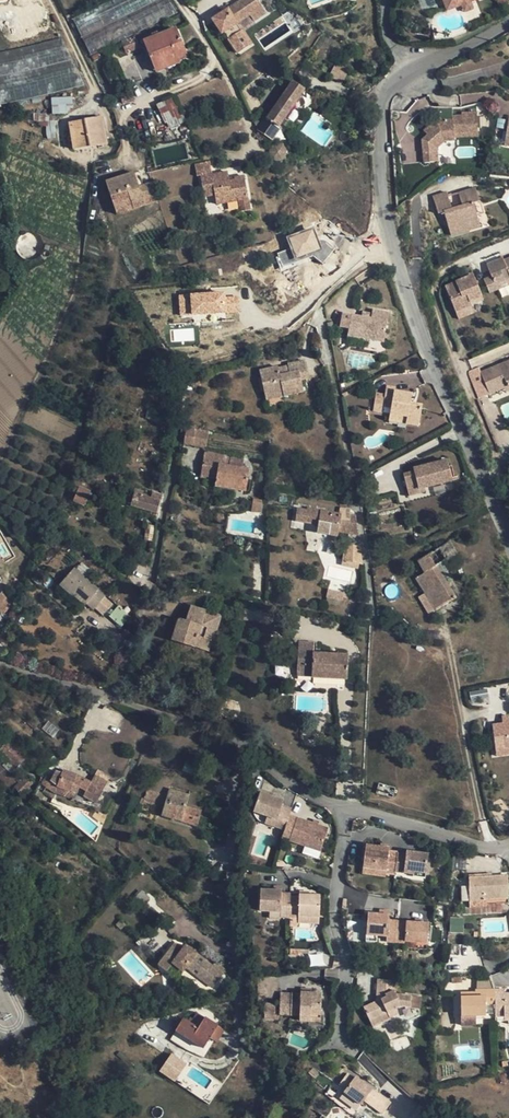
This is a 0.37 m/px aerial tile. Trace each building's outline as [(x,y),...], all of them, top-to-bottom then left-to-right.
[(73,20),(90,55),(113,44),(129,37),(177,13),(168,0),(112,0),(73,20)] [(215,19),(223,32),(225,30),(240,52),(252,44),(238,22),(251,13),(255,19),(266,11),(259,0),(257,0),(256,0),(243,0),(215,19)] [(446,3),(448,8),(462,2),(465,11),(473,8),(470,0),(454,0),(446,3)] [(146,48),(153,68),(178,58),(186,55),(176,28),(143,41),(146,48)] [(130,41),(129,37),(113,44),(115,48),(130,41)] [(72,60),(61,38),(0,52),(0,76),(72,60)] [(155,73),(153,68),(146,48),(132,54),(142,81),(156,75),(155,73)] [(126,86),(142,81),(132,54),(116,60),(126,86)] [(179,63),(178,58),(153,68),(155,73),(179,63)] [(83,86),(84,85),(82,81),(72,60),(0,76),(0,104),(83,86)] [(336,66),(328,78),(339,86),(348,74),(336,66)] [(293,83),(267,119),(277,125),(278,127),(304,90),(293,83)] [(131,91),(120,93),(122,103),(134,101),(131,91)] [(71,97),(50,98),(52,114),(73,113),(71,97)] [(174,98),(158,105),(165,122),(181,114),(174,98)] [(424,138),(424,151),(437,150),(437,147),(445,140),(455,140),(455,135),(479,135),(478,111),(463,112),(463,114),(453,115),(453,117),(437,117),(430,124),(434,128),(424,138)] [(91,120),(97,145),(106,144),(101,118),(91,120)] [(270,135),(277,125),(267,119),(264,121),(258,130),(265,135),(267,133),(270,135)] [(97,145),(91,120),(69,123),(74,150),(97,145)] [(437,150),(424,151),(425,161),(438,160),(437,150)] [(229,181),(228,178),(227,172),(212,174),(210,163),(195,165),(197,176),(200,176),(203,197),(214,196),(216,204),(238,201),(248,199),(244,176),(234,177),(234,180),(229,181)] [(158,201),(152,182),(142,185),(138,187),(135,179),(133,174),(105,183),(116,215),(158,201)] [(429,200),(437,217),(443,215),(452,237),(470,228),(468,224),(478,219),(473,206),(471,203),(478,200),(473,188),(456,195),(460,207),(451,211),(446,199),(444,194),(429,200)] [(456,195),(446,199),(451,211),(460,207),(456,195)] [(240,212),(249,210),(248,199),(238,201),(240,212)] [(468,224),(470,228),(481,224),(478,219),(468,224)] [(316,256),(317,259),(332,255),(326,238),(317,241),(313,228),(286,236),(290,248),(275,253),(280,267),(316,256)] [(504,261),(503,259),(480,268),(491,294),(498,290),(495,283),(508,277),(508,259),(504,261)] [(455,309),(470,303),(468,299),(481,294),(472,273),(445,284),(455,309)] [(495,283),(498,290),(508,286),(508,277),(495,283)] [(178,294),(179,315),(238,311),(237,295),(224,296),(223,290),(178,294)] [(483,298),(481,294),(468,299),(470,303),(483,298)] [(472,309),(470,303),(455,309),(458,316),(472,309)] [(370,318),(360,317),(350,315),(340,314),(337,326),(348,328),(347,335),(383,341),(387,313),(371,310),(370,314),(370,318)] [(278,368),(259,371),(264,395),(282,392),(283,396),(303,392),(301,381),(308,379),(304,361),(287,365),(288,366),(289,374),(280,375),(278,368)] [(466,373),(477,399),(502,389),(508,386),(508,361),(479,373),(477,368),(466,373)] [(288,366),(278,368),(280,375),(289,374),(288,366)] [(381,394),(387,407),(390,408),(390,413),(407,416),(406,422),(418,424),(421,407),(410,406),(410,402),(411,394),(394,391),(394,387),(386,385),(384,394),(381,394)] [(266,400),(283,396),(282,392),(264,395),(266,400)] [(387,407),(381,394),(376,393),(373,411),(382,412),(383,406),(387,407)] [(390,413),(393,420),(406,422),(407,416),(390,413)] [(209,432),(184,428),(181,444),(205,447),(209,432)] [(218,465),(216,480),(215,487),(245,491),(246,492),(249,470),(242,469),(244,459),(231,456),(230,457),(230,461),(226,460),(226,456),(204,453),(203,463),(218,465)] [(416,467),(425,485),(451,477),(445,458),(416,467)] [(200,478),(216,480),(218,465),(203,463),(200,478)] [(112,473),(113,469),(99,464),(97,468),(112,473)] [(425,485),(416,467),(412,468),(413,472),(404,475),(410,496),(422,492),(420,487),(425,485)] [(89,492),(79,488),(73,501),(84,506),(89,492)] [(159,501),(151,499),(142,496),(134,494),(133,496),(121,493),(118,503),(131,506),(156,513),(159,501)] [(250,512),(261,513),(261,511),(256,510),(257,503),(253,502),(250,512)] [(358,535),(355,516),(341,515),(321,512),(320,511),(307,509),(306,511),(297,510),(295,521),(318,525),(318,522),(338,525),(337,532),(358,535)] [(457,554),(450,542),(439,548),(447,561),(450,559),(457,554)] [(344,545),(344,566),(361,566),(361,545),(344,545)] [(436,567),(442,563),(447,561),(439,548),(417,561),(424,573),(436,567)] [(436,567),(443,577),(448,574),(442,563),(436,567)] [(455,599),(443,577),(436,567),(424,573),(416,578),(435,611),(439,608),(455,599)] [(73,568),(59,585),(71,596),(73,595),(85,605),(86,604),(94,610),(106,594),(99,588),(97,589),(73,568)] [(55,589),(80,610),(85,605),(73,595),(71,596),(59,585),(55,589)] [(328,589),(326,597),(342,601),(344,593),(328,589)] [(13,604),(1,592),(0,593),(0,612),(2,614),(13,604)] [(190,623),(185,621),(178,619),(171,641),(195,648),(198,637),(211,641),(213,641),(220,616),(190,606),(187,615),(192,616),(190,623)] [(121,624),(127,614),(117,608),(111,618),(121,624)] [(208,652),(211,641),(198,637),(195,648),(208,652)] [(298,643),(297,676),(346,679),(347,656),(313,654),(313,643),(298,643)] [(486,688),(469,692),(472,705),(489,702),(486,688)] [(495,756),(508,755),(508,719),(502,719),(502,722),(492,723),(495,756)] [(106,763),(118,770),(123,763),(110,755),(106,763)] [(22,796),(25,793),(27,795),(29,793),(28,791),(29,790),(28,789),(32,784),(24,775),(19,779),(0,759),(0,780),(12,792),(15,789),(22,796)] [(109,780),(111,781),(118,770),(106,763),(99,774),(109,780)] [(55,772),(51,777),(49,781),(57,786),(69,790),(72,786),(78,788),(86,791),(89,785),(90,782),(78,776),(67,772),(63,771),(61,774),(55,772)] [(90,782),(89,785),(102,793),(109,780),(99,774),(90,782)] [(47,788),(56,794),(74,799),(78,788),(72,786),(69,790),(57,786),(49,781),(51,777),(49,777),(46,777),(44,778),(42,781),(41,784),(47,788)] [(102,793),(89,785),(86,791),(83,796),(95,804),(102,793)] [(166,796),(151,792),(147,790),(144,798),(142,797),(141,801),(163,808),(166,796)] [(166,796),(197,825),(201,811),(185,806),(188,796),(187,795),(169,790),(166,796)] [(275,798),(275,797),(259,791),(253,810),(267,815),(277,817),(275,825),(285,828),(289,815),(291,808),(281,804),(283,799),(280,798),(279,800),(275,798)] [(197,825),(166,796),(163,808),(161,816),(197,826),(197,825)] [(265,822),(275,825),(277,817),(267,815),(265,822)] [(297,817),(289,815),(285,828),(282,836),(290,839),(297,817)] [(318,823),(311,821),(297,816),(297,817),(290,839),(290,840),(321,849),(328,825),(318,823)] [(379,844),(365,842),(362,863),(386,866),(386,870),(394,871),(395,868),(397,852),(397,850),(388,849),(388,845),(386,845),(379,844)] [(427,850),(413,849),(412,853),(404,852),(397,852),(395,868),(411,870),(412,867),(424,869),(427,850)] [(468,878),(468,903),(486,902),(486,900),(508,899),(507,877),(468,878)] [(281,890),(274,890),(261,889),(260,910),(270,910),(280,911),(279,917),(290,918),(291,898),(291,893),(281,893),(281,890)] [(143,890),(133,898),(141,908),(151,900),(143,890)] [(291,898),(290,918),(299,918),(299,917),(310,917),(320,918),(321,897),(309,896),(300,896),(300,899),(291,898)] [(279,919),(279,917),(280,911),(270,910),(270,919),(279,919)] [(366,932),(367,933),(378,934),(387,934),(387,940),(396,941),(398,919),(388,918),(389,912),(379,911),(367,910),(366,932)] [(409,923),(410,919),(407,919),(405,938),(427,940),(429,921),(415,919),(414,923),(409,923)] [(450,921),(450,929),(462,929),(462,921),(450,921)] [(377,941),(378,934),(367,933),(367,940),(377,941)] [(193,942),(188,948),(195,953),(198,949),(193,942)] [(185,946),(172,964),(182,971),(185,967),(212,988),(225,972),(214,963),(212,966),(195,953),(188,948),(185,946)] [(310,966),(326,965),(325,953),(309,954),(310,966)] [(176,979),(182,971),(172,964),(166,971),(176,979)] [(363,1006),(369,1019),(386,1012),(386,1013),(387,1016),(396,1012),(394,1008),(396,1006),(400,1005),(408,1006),(409,995),(394,995),(393,992),(392,989),(393,980),(376,979),(375,990),(382,989),(385,997),(374,1001),(363,1006)] [(375,990),(374,1001),(385,997),(382,989),(375,990)] [(323,993),(312,992),(302,990),(302,993),(294,992),(292,1013),(300,1014),(300,1011),(321,1013),(323,993)] [(485,1006),(494,1006),(494,990),(476,990),(476,992),(476,997),(461,997),(461,1016),(485,1016),(485,1006)] [(494,1017),(508,1017),(508,994),(504,994),(504,990),(494,990),(494,1006),(494,1017)] [(292,1013),(294,992),(283,991),(282,1000),(268,998),(267,1010),(292,1013)] [(320,1021),(321,1013),(300,1011),(300,1014),(300,1019),(320,1021)] [(388,1018),(387,1016),(386,1013),(386,1012),(369,1019),(372,1025),(388,1018)] [(217,1026),(204,1018),(198,1028),(183,1019),(170,1040),(198,1057),(210,1038),(217,1026)] [(224,1030),(217,1026),(210,1038),(216,1041),(224,1030)] [(159,1072),(175,1081),(186,1062),(169,1053),(159,1072)] [(361,1077),(356,1073),(348,1084),(354,1088),(352,1092),(370,1104),(372,1100),(390,1113),(398,1101),(386,1091),(381,1098),(375,1094),(380,1087),(363,1075),(361,1077)] [(386,1091),(380,1087),(375,1094),(381,1098),(386,1091)]
